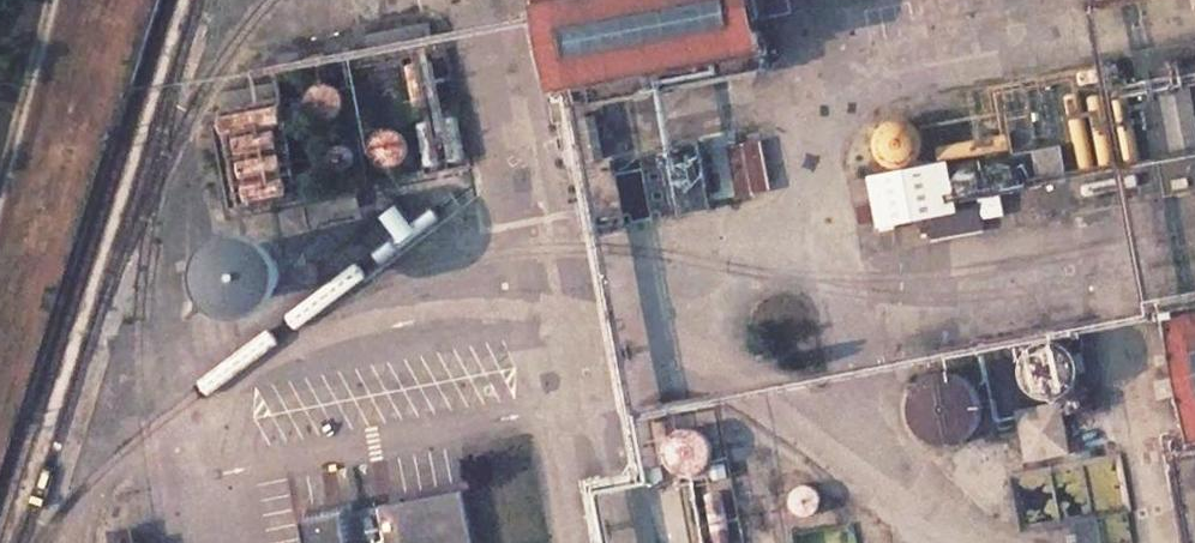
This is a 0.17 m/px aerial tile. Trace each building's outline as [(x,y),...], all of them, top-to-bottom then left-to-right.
[(557,85),(582,80),(586,102),(766,66),(753,0),(541,0),(557,85)] [(1125,34),(1151,177),(1194,169),(1194,22),(1125,34)] [(446,40),(213,85),(235,198),(468,154),(446,40)] [(301,61),(319,57),(316,45),(299,49),(301,61)] [(1097,73),(1108,129),(1108,130),(1112,132),(1116,133),(1121,130),(1123,126),(1113,66),(1109,65),(1104,66),(1100,69),(1097,73)] [(1074,78),(1081,131),(1085,134),(1090,135),(1096,133),(1099,129),(1089,76),(1085,72),(1081,71),(1076,74),(1074,78)] [(1075,140),(1066,81),(1063,77),(1059,76),(1055,78),(1053,81),(1061,137),(1064,141),(1068,143),(1072,143),(1075,140)] [(991,111),(927,124),(924,129),(924,133),(926,138),(930,142),(991,128),(992,127),(994,123),(994,119),(994,115),(991,111)] [(1017,130),(1023,164),(1050,160),(1044,125),(1017,130)] [(733,197),(769,192),(761,140),(726,145),(733,197)] [(981,158),(985,163),(986,163),(993,164),(995,162),(999,159),(1000,156),(999,151),(998,148),(994,145),(991,144),(986,145),(984,146),(981,150),(980,153),(981,158)] [(948,157),(948,162),(948,164),(951,168),(954,169),(958,170),(963,169),(968,165),(969,160),(968,156),(967,153),(963,150),(960,149),(956,149),(952,151),(949,154),(948,157)] [(866,178),(850,181),(854,206),(870,204),(866,178)] [(926,187),(913,196),(919,216),(969,207),(964,182),(926,187)] [(329,205),(351,200),(348,185),(325,189),(329,205)] [(239,291),(248,290),(252,288),(260,283),(266,276),(267,272),(269,262),(269,258),(266,249),(260,242),(253,236),(248,234),(239,233),(230,235),(226,237),(219,243),(214,251),(211,260),(212,269),(213,273),(218,281),(225,287),(230,289),(239,291)] [(1168,341),(1194,466),(1194,336),(1168,341)] [(1042,382),(1038,389),(1036,393),(1036,402),(1036,406),(1039,414),(1042,417),(1049,423),(1057,426),(1061,426),(1069,425),(1077,422),(1083,416),(1087,408),(1088,404),(1088,396),(1086,388),(1081,381),(1077,378),(1070,374),(1061,373),(1057,374),(1049,377),(1042,382)] [(960,402),(949,402),(943,404),(933,409),(926,418),(921,428),(920,439),(921,445),(925,456),(929,460),(938,468),(948,472),(954,473),(965,471),(976,466),(984,459),(987,454),(989,448),(991,437),(990,426),(985,416),(976,408),(966,403),(960,402)] [(695,454),(702,447),(704,443),(705,437),(703,426),(696,419),(689,416),(683,415),(676,416),(670,420),(663,428),(662,431),(662,438),(663,445),(667,451),(672,455),(679,458),(689,457),(695,454)] [(1070,437),(1031,446),(1038,492),(1078,484),(1070,437)] [(724,466),(687,475),(698,542),(739,542),(724,466)] [(307,515),(312,542),(480,542),(469,483),(307,515)] [(139,542),(133,542),(129,523),(108,527),(111,542),(139,542)]
